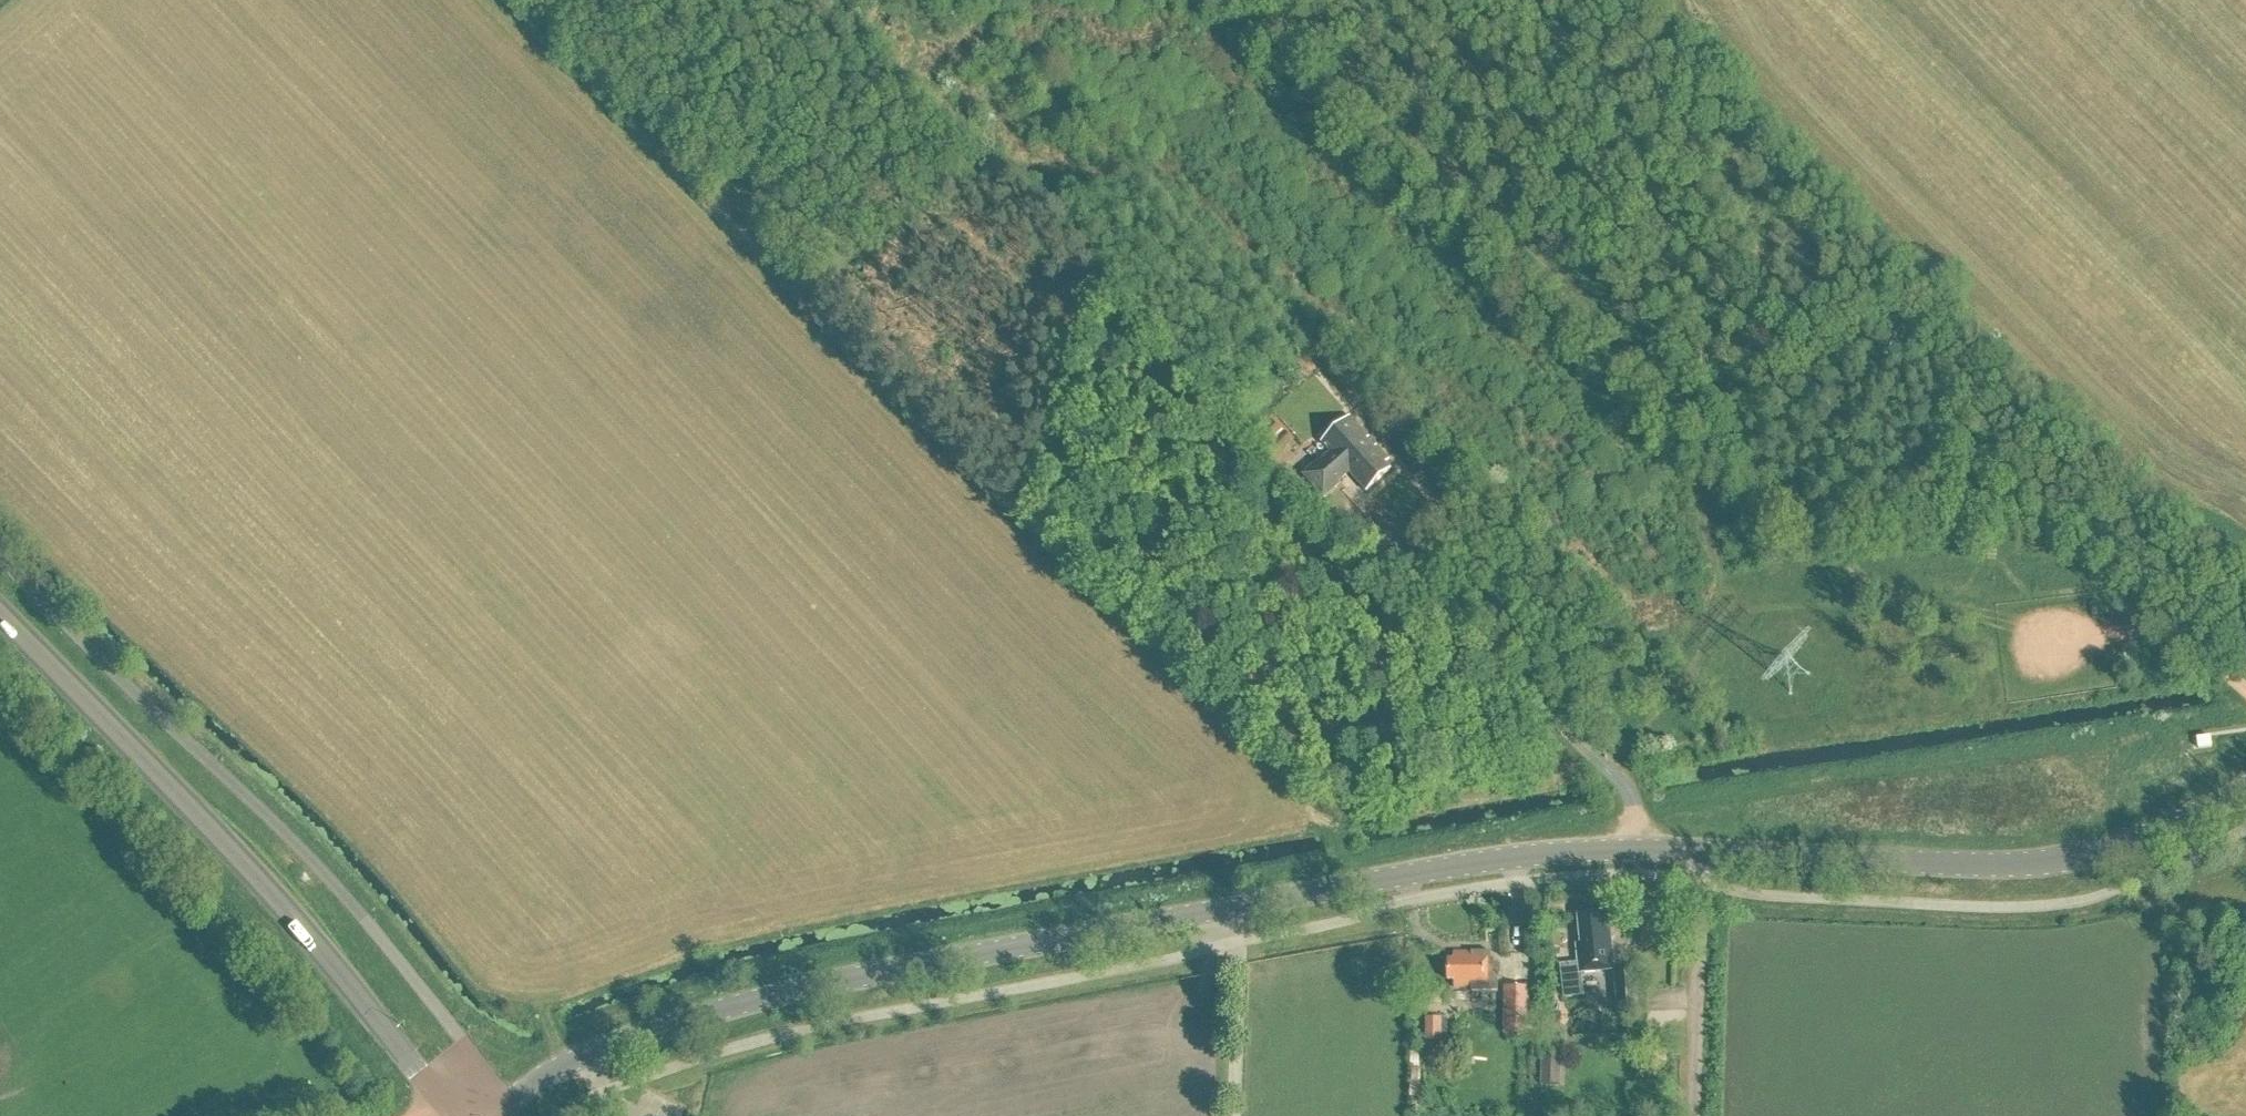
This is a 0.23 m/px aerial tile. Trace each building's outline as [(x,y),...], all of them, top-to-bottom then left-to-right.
[(1371,438),(1351,416),(1321,443),(1330,454),(1321,462),(1319,460),(1302,476),(1325,500),(1342,485),(1341,483),(1350,475),(1367,494),(1392,471),(1387,464),(1391,461),(1378,446),(1375,449),(1368,441),(1371,438)] [(1577,946),(1579,968),(1614,964),(1609,914),(1579,917),(1581,945),(1577,946)] [(1501,977),(1501,965),(1491,965),(1491,954),(1455,954),(1455,961),(1449,961),(1449,982),(1455,982),(1455,989),(1472,989),(1472,993),(1498,993),(1498,977),(1501,977)] [(1587,995),(1586,973),(1564,974),(1565,996),(1587,995)] [(1616,975),(1618,1016),(1640,1014),(1637,974),(1616,975)] [(1504,989),(1503,1036),(1537,1037),(1538,1001),(1529,1001),(1529,989),(1504,989)] [(1545,1049),(1545,1083),(1564,1083),(1564,1049),(1545,1049)]
